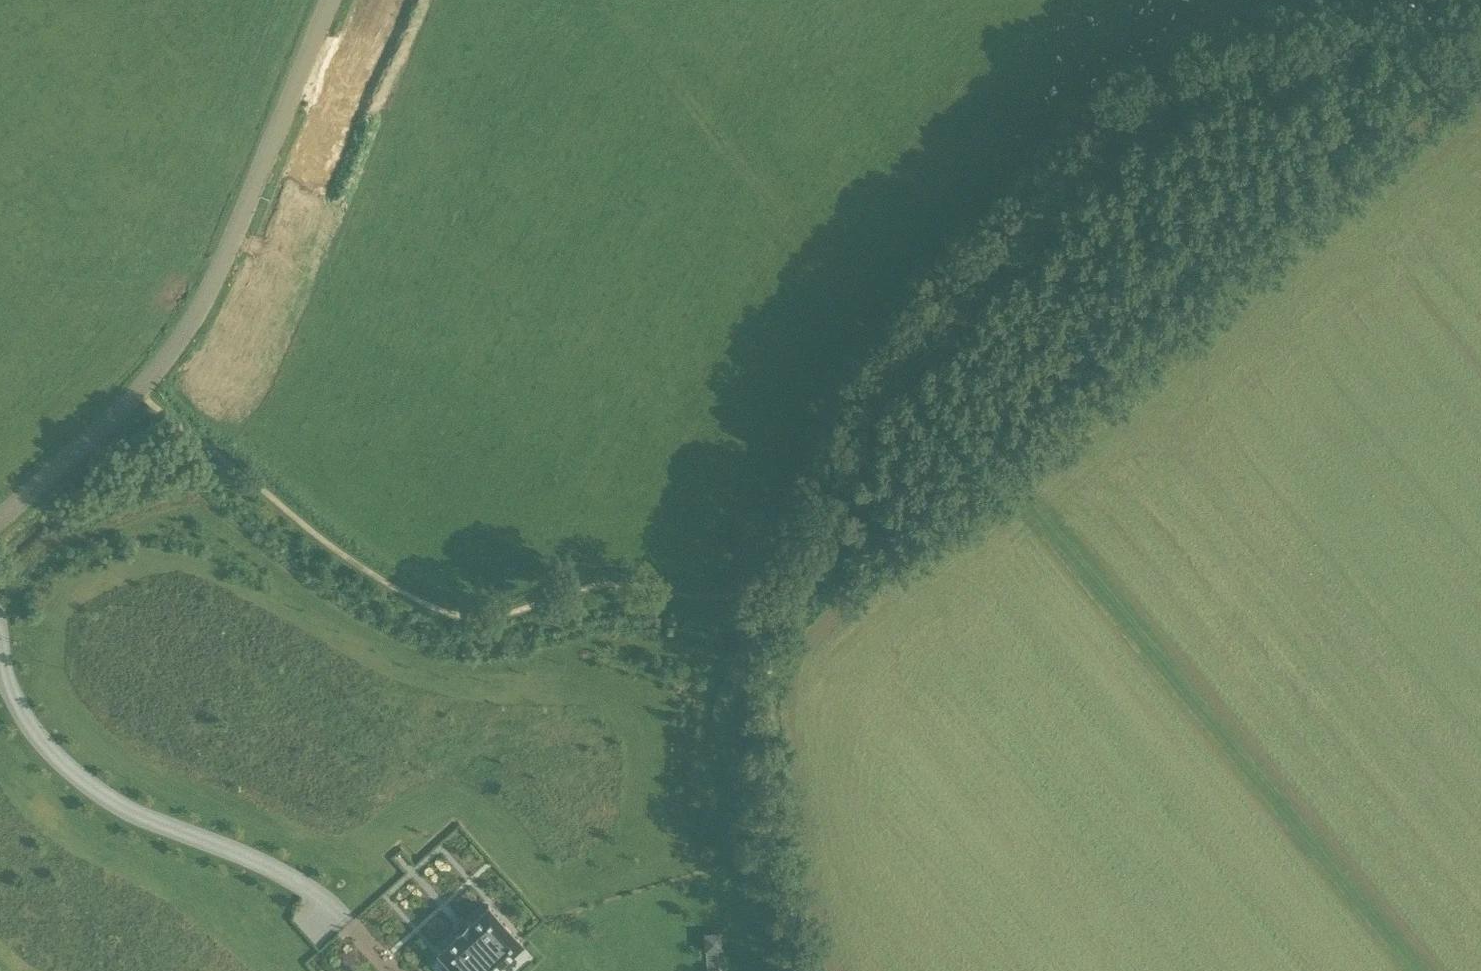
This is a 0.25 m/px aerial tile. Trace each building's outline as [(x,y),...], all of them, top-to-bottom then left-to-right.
[(520,942),(520,943),(521,941),(520,940),(489,906),(488,904),(486,906),(487,906),(469,922),(468,920),(467,921),(456,931),(455,932),(456,933),(437,950),(438,951),(439,951),(457,970),(488,970),(520,942)] [(726,948),(725,930),(706,931),(707,970),(722,970),(721,948),(726,948)]
